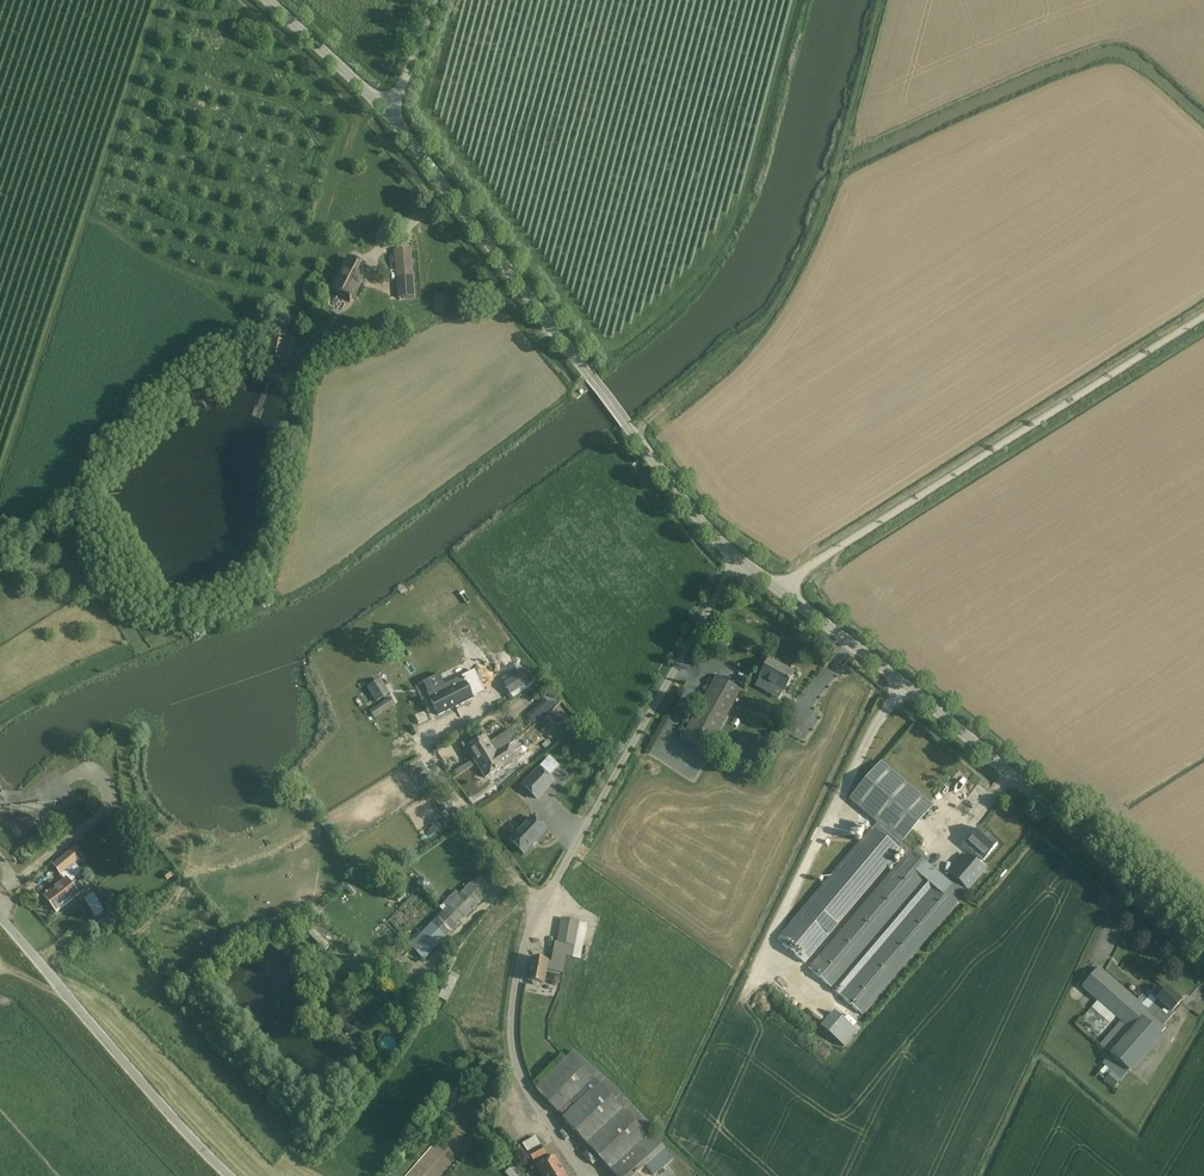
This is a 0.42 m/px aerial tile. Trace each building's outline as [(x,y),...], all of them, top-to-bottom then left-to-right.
[(414,278),(411,248),(395,250),(397,279),(414,278)] [(366,268),(349,259),(332,290),(349,299),(366,268)] [(432,302),(445,303),(446,294),(433,293),(432,302)] [(288,342),(269,338),(265,359),(284,363),(288,342)] [(468,643),(497,697),(508,692),(479,638),(468,643)] [(777,664),(769,660),(759,678),(783,692),(793,675),(776,666),(777,664)] [(741,691),(715,675),(681,738),(707,752),(741,691)] [(472,697),(462,678),(428,695),(438,715),(461,703),(472,697)] [(367,687),(375,701),(388,694),(379,680),(367,687)] [(558,704),(546,691),(538,698),(543,703),(527,717),(534,725),(558,704)] [(389,699),(370,712),(374,719),(394,706),(389,699)] [(469,751),(476,763),(510,743),(511,743),(510,743),(516,739),(511,730),(488,744),(484,738),(472,745),(470,740),(461,746),(465,753),(469,751)] [(740,750),(745,740),(740,738),(735,747),(740,750)] [(552,745),(548,741),(542,746),(546,750),(552,745)] [(485,777),(502,767),(503,770),(512,764),(511,762),(517,758),(515,753),(520,750),(516,743),(510,746),(510,745),(511,744),(511,743),(510,743),(476,763),(485,777)] [(862,1015),(963,896),(961,894),(966,888),(962,885),(979,865),(969,857),(947,882),(901,843),(932,806),(881,762),(849,799),(877,823),(778,941),(805,964),(900,851),(905,856),(808,969),(831,989),(896,912),(905,920),(840,996),(862,1015)] [(524,784),(536,795),(551,779),(539,767),(524,784)] [(406,810),(420,829),(440,814),(427,796),(406,810)] [(546,832),(532,818),(509,841),(523,854),(546,832)] [(965,844),(983,860),(998,844),(979,828),(965,844)] [(87,859),(77,845),(70,851),(70,852),(52,866),(60,876),(61,875),(64,880),(42,897),(55,913),(78,895),(69,883),(81,874),(75,865),(78,862),(80,863),(87,859)] [(172,877),(168,871),(163,875),(167,880),(172,877)] [(417,884),(424,891),(430,884),(424,878),(417,884)] [(485,897),(470,882),(409,944),(424,960),(485,897)] [(105,914),(93,894),(84,900),(94,917),(97,916),(98,918),(105,914)] [(580,922),(561,919),(557,943),(555,943),(551,963),(547,962),(547,961),(532,959),(528,981),(532,982),(532,984),(533,985),(537,986),(539,985),(539,983),(543,984),(546,969),(550,970),(549,971),(564,974),(567,957),(581,960),(587,924),(579,923),(580,922)] [(326,949),(331,945),(315,929),(310,933),(326,949)] [(1109,1055),(1131,1073),(1163,1037),(1161,1034),(1167,1027),(1165,1025),(1174,1014),(1172,1013),(1182,1002),(1167,989),(1148,1010),(1099,967),(1081,988),(1097,1001),(1115,1017),(1120,1021),(1099,1046),(1109,1055)] [(448,973),(439,997),(450,1001),(459,978),(448,973)] [(553,973),(550,976),(549,980),(552,983),(556,984),(560,981),(560,977),(557,973),(553,973)] [(432,982),(426,976),(416,986),(422,992),(432,982)] [(844,1047),(857,1032),(834,1013),(821,1028),(844,1047)] [(535,1089),(557,1113),(558,1113),(563,1118),(562,1119),(613,1175),(635,1175),(637,1174),(646,1167),(664,1151),(651,1136),(655,1132),(616,1089),(574,1052),(535,1089)] [(487,1075),(479,1061),(471,1066),(479,1080),(487,1075)] [(534,1137),(522,1144),(540,1175),(566,1175),(554,1156),(548,1160),(534,1137)] [(664,1151),(646,1167),(654,1175),(656,1175),(673,1161),(664,1151)]
